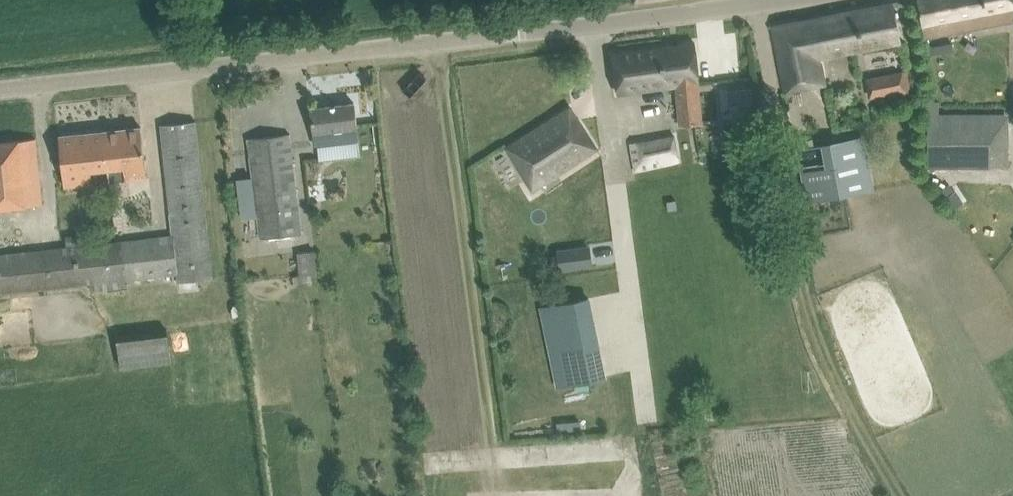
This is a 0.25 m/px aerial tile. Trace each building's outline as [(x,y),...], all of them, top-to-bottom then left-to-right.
[(926,38),(1012,20),(1012,0),(918,0),(926,38)] [(785,92),(827,84),(824,73),(822,60),(901,45),(893,3),(772,26),(785,92)] [(679,125),(706,121),(694,42),(613,54),(618,96),(674,88),(679,125)] [(908,69),(896,72),(902,98),(913,95),(908,69)] [(311,108),(316,146),(359,141),(354,103),(311,108)] [(507,148),(532,187),(595,147),(570,108),(507,148)] [(173,234),(160,236),(116,241),(116,243),(124,242),(128,280),(178,274),(179,279),(213,276),(196,121),(161,125),(169,196),(173,234)] [(928,122),(928,168),(989,168),(1004,168),(1005,122),(990,122),(928,122)] [(104,131),(108,170),(109,183),(147,179),(141,127),(104,131)] [(59,136),(65,187),(93,184),(92,172),(108,170),(104,131),(59,136)] [(637,168),(680,160),(675,133),(632,141),(637,168)] [(261,237),(301,232),(289,134),(249,139),(261,237)] [(860,136),(821,143),(825,168),(831,198),(844,196),(871,191),(860,136)] [(35,138),(0,142),(0,209),(42,204),(35,138)] [(252,177),(236,179),(241,219),(256,217),(252,177)] [(955,191),(946,198),(954,210),(964,203),(955,191)] [(668,210),(677,209),(675,200),(667,201),(668,210)] [(125,280),(128,280),(124,242),(116,243),(116,241),(0,253),(0,293),(92,283),(93,289),(125,286),(125,280)] [(589,249),(558,253),(560,269),(592,265),(589,249)] [(315,250),(297,253),(297,256),(299,275),(310,274),(317,274),(317,273),(316,265),(315,253),(315,250)] [(540,307),(556,388),(609,377),(592,296),(540,307)] [(168,328),(116,335),(121,369),(172,362),(168,328)]
